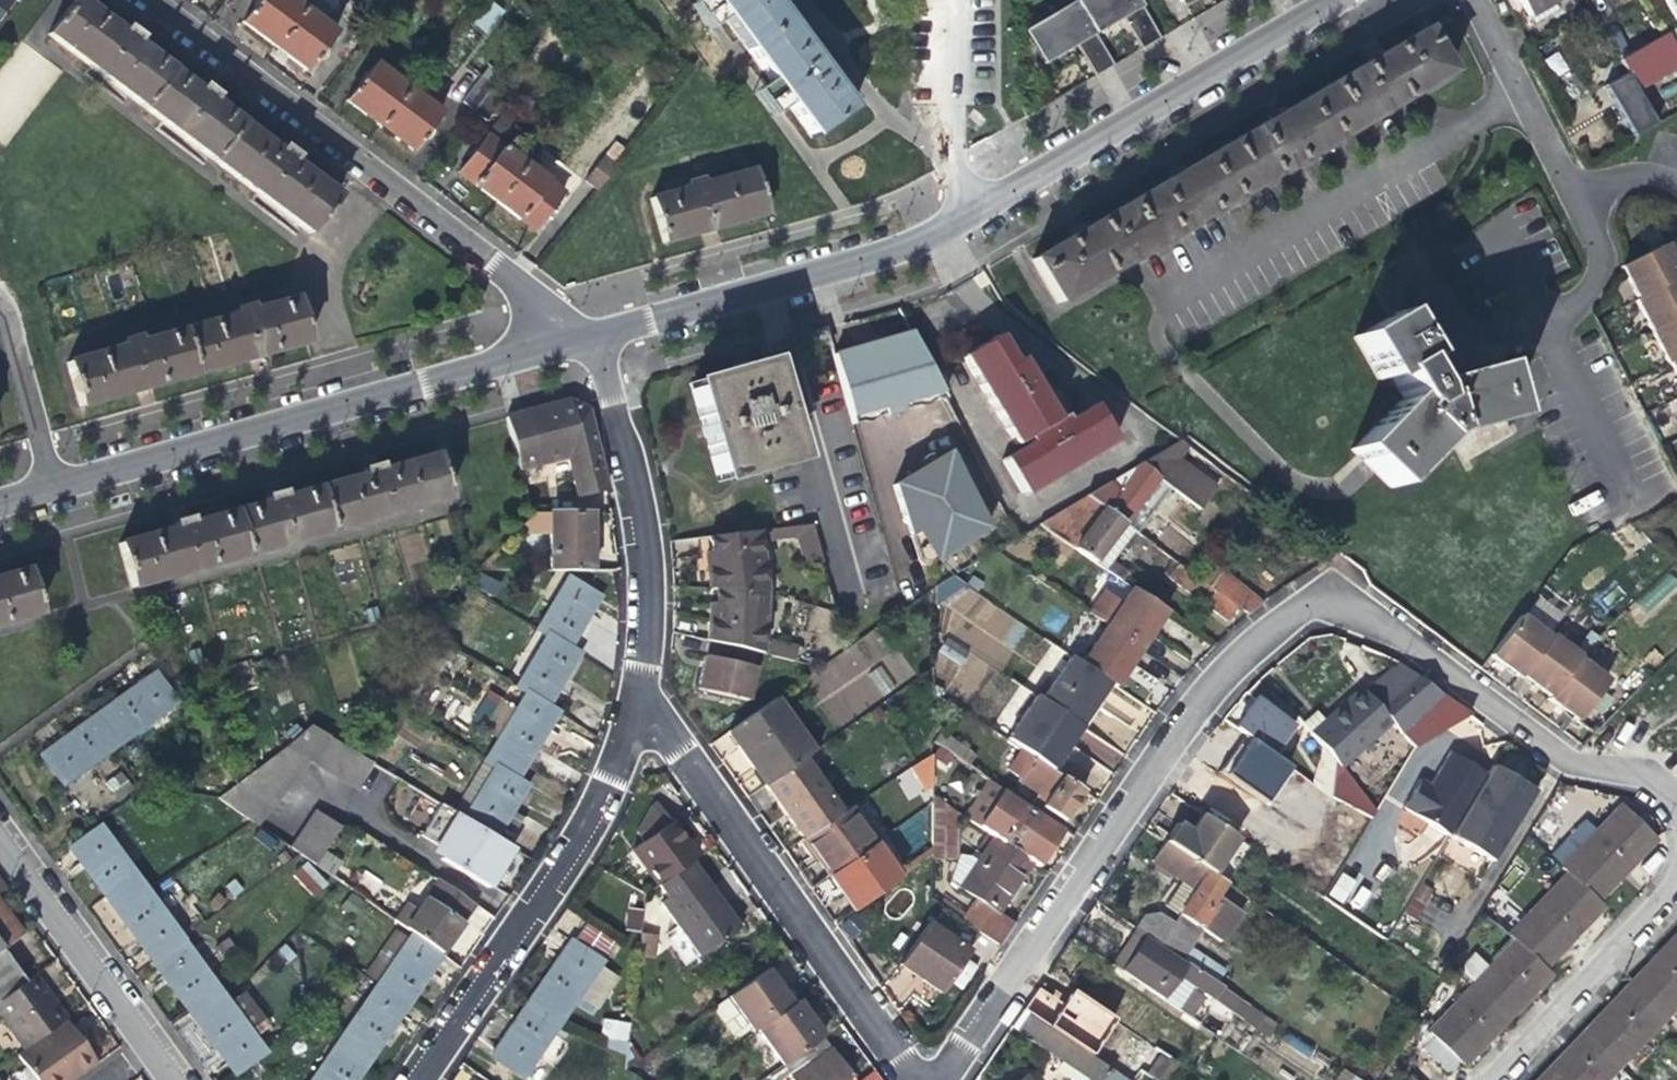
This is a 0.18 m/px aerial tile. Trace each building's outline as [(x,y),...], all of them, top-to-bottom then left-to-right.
[(20,6),(24,0),(0,0),(0,17),(13,0),(20,6)] [(77,0),(48,37),(141,108),(169,71),(136,45),(141,39),(134,34),(128,29),(123,35),(77,0)] [(273,48),(301,11),(287,0),(259,0),(242,24),(256,35),(273,48)] [(301,11),(273,48),(288,59),(304,72),(333,36),(323,27),(338,7),(329,0),(310,0),(301,11)] [(749,56),(788,28),(768,0),(708,0),(749,56)] [(1045,60),(1064,49),(1074,43),(1095,79),(1113,68),(1093,33),(1108,24),(1121,16),(1142,51),(1160,40),(1137,0),(1074,0),(1075,2),(1051,16),(1049,13),(1025,26),(1045,60)] [(1534,29),(1558,16),(1548,0),(1516,0),(1534,29)] [(491,1),(477,25),(490,33),(504,9),(491,1)] [(817,67),(788,28),(749,56),(811,140),(850,113),(817,67)] [(1371,63),(1319,93),(1345,138),(1430,89),(1448,79),(1422,34),(1371,63)] [(1676,72),(1676,66),(1663,40),(1617,67),(1635,97),(1676,72)] [(357,112),(377,128),(407,91),(375,66),(346,104),(357,112)] [(199,94),(169,71),(141,108),(216,165),(245,129),(213,105),(218,99),(210,93),(204,88),(199,94)] [(416,78),(407,91),(377,128),(396,142),(414,156),(443,119),(432,111),(443,97),(416,78)] [(493,87),(473,113),(487,123),(507,97),(493,87)] [(1252,191),(1345,138),(1319,93),(1276,117),(1226,146),(1252,191)] [(1637,106),(1619,118),(1632,142),(1652,131),(1637,106)] [(278,155),(245,129),(216,165),(308,236),(337,200),(292,166),(297,160),(287,152),(283,149),(278,155)] [(471,184),(496,203),(525,167),(485,136),(457,174),(471,184)] [(1155,247),(1252,191),(1226,146),(1175,176),(1129,202),(1155,247)] [(601,161),(582,185),(594,195),(613,171),(601,161)] [(562,195),(525,167),(496,203),(513,216),(534,231),(562,195)] [(768,220),(753,175),(703,189),(701,184),(683,189),(685,194),(651,203),(663,249),(709,236),(768,220)] [(1134,259),(1155,247),(1129,202),(1068,237),(1028,260),(1054,305),(1134,259)] [(1664,249),(1617,274),(1634,307),(1629,310),(1662,372),(1667,369),(1676,389),(1676,275),(1675,271),(1664,249)] [(251,362),(309,346),(296,301),(253,314),(252,309),(234,314),(236,318),(182,334),(194,378),(251,362)] [(1388,316),(1348,339),(1374,383),(1385,376),(1401,402),(1397,405),(1394,400),(1346,451),(1363,466),(1383,485),(1425,445),(1444,433),(1499,421),(1488,369),(1440,380),(1437,367),(1430,369),(1418,372),(1411,360),(1413,359),(1388,316)] [(138,393),(194,378),(182,334),(140,346),(138,340),(121,345),(123,350),(67,366),(79,409),(138,393)] [(874,348),(855,354),(872,417),(940,395),(910,336),(874,348)] [(1068,428),(1064,421),(1073,415),(1061,395),(1054,399),(1047,402),(1041,394),(1034,398),(998,340),(959,363),(1012,451),(1026,443),(1030,449),(1001,466),(1021,499),(1115,445),(1095,412),(1068,428)] [(844,357),(834,360),(851,422),(862,419),(872,417),(855,354),(844,357)] [(770,373),(753,378),(750,370),(720,379),(694,387),(722,488),(796,465),(770,373)] [(544,412),(503,423),(511,451),(517,473),(566,460),(576,501),(605,494),(589,414),(569,405),(544,412)] [(1181,445),(1085,500),(1119,525),(1156,485),(1157,485),(1200,518),(1218,493),(1179,464),(1189,451),(1181,445)] [(356,480),(317,491),(330,538),(435,509),(423,462),(368,477),(366,472),(355,475),(356,480)] [(947,462),(893,493),(911,544),(916,537),(933,566),(989,534),(947,462)] [(1168,496),(1156,485),(1119,525),(1130,533),(1132,534),(1156,509),(1168,496)] [(265,505),(227,516),(240,562),(330,538),(317,491),(277,502),(276,497),(263,500),(265,505)] [(1091,564),(1119,525),(1085,500),(1036,528),(1091,564)] [(136,590),(240,562),(227,516),(189,526),(188,521),(180,523),(181,528),(122,545),(136,590)] [(526,523),(511,538),(548,537),(548,575),(590,575),(590,549),(590,523),(526,523)] [(1116,553),(1130,533),(1119,525),(1091,564),(1103,572),(1109,564),(1116,553)] [(812,528),(805,529),(805,534),(807,547),(817,546),(812,528)] [(805,529),(757,535),(758,540),(805,534),(805,529)] [(714,576),(706,577),(708,591),(717,592),(765,595),(758,540),(757,535),(710,541),(712,559),(714,576)] [(705,567),(706,577),(714,576),(712,559),(704,559),(705,567)] [(1125,575),(1109,564),(1103,572),(1119,583),(1125,575)] [(1215,567),(1203,585),(1235,607),(1246,615),(1263,602),(1215,567)] [(1676,585),(1676,580),(1668,571),(1637,602),(1648,613),(1676,585)] [(34,619),(21,573),(0,579),(0,628),(34,619)] [(499,593),(501,579),(480,576),(478,591),(499,593)] [(1225,621),(1235,607),(1203,585),(1193,578),(1184,592),(1225,621)] [(535,633),(546,640),(569,653),(585,625),(600,600),(568,580),(535,633)] [(717,620),(710,620),(710,643),(764,655),(765,595),(717,592),(717,604),(717,620)] [(1134,593),(1107,629),(1141,652),(1158,629),(1168,615),(1134,593)] [(998,666),(1026,629),(985,598),(967,621),(985,635),(975,648),(998,666)] [(1552,646),(1521,625),(1495,663),(1507,674),(1523,689),(1552,646)] [(804,679),(838,727),(914,674),(880,626),(804,679)] [(1108,686),(1113,690),(1129,669),(1141,652),(1107,629),(1080,666),(1108,686)] [(517,688),(525,693),(548,707),(563,682),(578,659),(569,653),(546,640),(517,688)] [(793,645),(774,641),(771,657),(790,661),(793,645)] [(1555,642),(1552,646),(1523,689),(1535,697),(1553,708),(1582,664),(1555,642)] [(699,692),(747,704),(757,670),(754,669),(757,655),(710,644),(703,676),(699,692)] [(1096,702),(1108,686),(1080,666),(1071,660),(1041,701),(1074,725),(1086,707),(1092,699),(1096,702)] [(1611,690),(1582,664),(1553,708),(1564,718),(1580,733),(1611,690)] [(1159,698),(1167,687),(1135,667),(1128,679),(1159,698)] [(1411,750),(1455,725),(1464,720),(1455,712),(1435,697),(1413,680),(1405,673),(1396,667),(1387,675),(1363,697),(1359,693),(1323,726),(1308,740),(1316,748),(1334,767),(1333,776),(1330,798),(1351,785),(1338,772),(1389,726),(1411,750)] [(131,695),(99,717),(120,748),(180,707),(158,675),(131,695)] [(499,728),(513,704),(487,689),(472,713),(499,728)] [(947,698),(936,690),(924,707),(936,715),(947,698)] [(1234,728),(1268,755),(1292,722),(1263,691),(1247,711),(1234,728)] [(483,762),(496,770),(517,783),(527,765),(540,743),(558,714),(548,707),(525,693),(483,762)] [(1041,701),(1036,697),(1005,740),(1050,772),(1065,751),(1080,730),(1074,725),(1041,701)] [(744,761),(766,791),(774,785),(805,762),(813,757),(774,703),(727,737),(744,761)] [(62,787),(120,748),(99,717),(64,741),(40,758),(62,787)] [(1037,790),(1024,808),(1053,829),(1066,811),(1079,792),(1050,772),(1005,740),(987,727),(975,745),(1037,790)] [(372,766),(347,751),(309,729),(284,754),(220,801),(261,830),(296,783),(308,766),(355,795),(372,766)] [(1091,731),(1081,743),(1100,759),(1091,770),(1103,779),(1122,756),(1091,731)] [(942,733),(933,745),(981,778),(989,766),(942,733)] [(1334,767),(1316,748),(1310,788),(1329,803),(1330,798),(1333,776),(1334,767)] [(895,775),(908,799),(942,782),(929,757),(895,775)] [(1173,793),(1204,815),(1240,839),(1242,841),(1279,844),(1198,757),(1186,773),(1173,793)] [(1447,844),(1484,782),(1446,760),(1434,781),(1426,793),(1421,802),(1411,797),(1400,815),(1447,844)] [(844,817),(805,762),(774,785),(766,791),(782,813),(803,844),(844,817)] [(527,789),(517,783),(496,770),(465,822),(496,841),(513,813),(527,789)] [(1489,869),(1531,798),(1511,786),(1489,773),(1484,782),(1447,844),(1489,869)] [(966,822),(990,839),(1026,863),(1035,869),(1050,848),(1060,833),(1053,829),(1024,808),(991,786),(966,822)] [(1426,793),(1411,797),(1421,802),(1426,793)] [(933,799),(933,818),(932,858),(932,865),(958,862),(953,813),(933,799)] [(658,889),(659,889),(691,865),(695,862),(673,832),(653,805),(634,834),(642,846),(632,853),(658,889)] [(1561,874),(1567,880),(1508,940),(1514,946),(1426,1038),(1433,1045),(1421,1056),(1444,1079),(1456,1068),(1460,1072),(1486,1044),(1520,1009),(1548,978),(1543,973),(1569,945),(1600,911),(1595,907),(1622,879),(1654,845),(1619,811),(1561,874)] [(844,817),(803,844),(816,863),(829,881),(874,849),(850,813),(844,817)] [(1212,878),(1240,839),(1204,815),(1192,833),(1183,827),(1178,823),(1163,845),(1178,855),(1212,878)] [(294,854),(317,870),(327,855),(342,831),(321,817),(294,854)] [(513,878),(523,864),(442,817),(430,840),(442,847),(435,860),(498,901),(513,878)] [(84,870),(103,897),(118,886),(129,901),(146,890),(99,827),(68,848),(84,870)] [(997,949),(1012,927),(992,913),(1008,890),(1026,863),(990,839),(974,863),(965,857),(947,882),(972,900),(958,922),(997,949)] [(1170,910),(1180,918),(1202,932),(1225,947),(1244,918),(1222,903),(1230,891),(1212,878),(1178,855),(1163,845),(1151,862),(1186,887),(1178,899),(1170,910)] [(874,849),(829,881),(838,894),(841,891),(845,897),(857,913),(897,884),(874,849)] [(342,866),(327,855),(317,870),(332,880),(342,866)] [(660,908),(697,960),(738,931),(715,899),(691,865),(659,889),(669,902),(660,908)] [(1342,874),(1330,894),(1343,902),(1356,882),(1342,874)] [(1415,882),(1407,915),(1427,920),(1435,887),(1415,882)] [(475,910),(439,885),(417,917),(409,912),(406,915),(403,912),(396,922),(443,956),(462,929),(475,910)] [(183,941),(146,890),(129,901),(118,886),(103,897),(127,930),(151,963),(183,941)] [(625,909),(625,930),(642,930),(641,908),(625,909)] [(24,986),(0,954),(22,939),(18,933),(0,909),(0,1004),(24,986)] [(1145,921),(1136,932),(1174,958),(1217,987),(1225,976),(1189,951),(1196,941),(1175,926),(1161,916),(1145,921)] [(1180,918),(1175,926),(1196,941),(1202,932),(1180,918)] [(577,942),(610,952),(615,935),(582,925),(577,942)] [(917,981),(939,995),(967,953),(924,925),(896,967),(917,981)] [(1223,991),(1217,987),(1174,958),(1173,960),(1136,935),(1126,949),(1113,969),(1162,1003),(1179,979),(1215,1004),(1223,991)] [(412,936),(377,987),(408,1009),(428,980),(443,958),(412,936)] [(1676,1009),(1676,940),(1646,972),(1607,1013),(1566,1057),(1543,1079),(1609,1079),(1676,1009)] [(229,1004),(183,941),(151,963),(165,983),(185,1011),(201,1000),(213,1015),(229,1004)] [(555,970),(534,1001),(565,1023),(581,999),(599,1010),(620,979),(603,968),(606,963),(573,942),(555,970)] [(752,1037),(757,1033),(792,1008),(777,987),(765,972),(711,1011),(733,1041),(747,1030),(752,1037)] [(1039,992),(1023,1014),(1047,1030),(1071,993),(1048,977),(1039,992)] [(24,986),(0,1004),(0,1022),(24,1055),(63,1027),(52,1014),(48,1008),(52,1005),(34,979),(24,986)] [(394,1030),(408,1009),(377,987),(344,1035),(374,1058),(394,1030)] [(254,1027),(265,1019),(247,991),(235,998),(254,1027)] [(264,1052),(229,1004),(213,1015),(201,1000),(185,1011),(206,1040),(232,1076),(264,1052)] [(525,1079),(565,1023),(534,1001),(511,1035),(493,1061),(525,1079)] [(796,1004),(792,1008),(757,1033),(782,1068),(821,1039),(811,1024),(796,1004)] [(1013,1029),(1052,1056),(1062,1040),(1047,1030),(1023,1014),(1013,1029)] [(628,1052),(632,1022),(606,1018),(602,1049),(628,1052)] [(63,1027),(24,1055),(17,1060),(31,1079),(81,1079),(98,1068),(83,1047),(67,1024),(63,1027)] [(374,1058),(344,1035),(312,1079),(359,1079),(374,1058)] [(1110,1073),(1062,1040),(1052,1056),(1089,1079),(1101,1079),(1110,1073)] [(783,1070),(790,1079),(850,1079),(844,1071),(822,1041),(783,1070)] [(1176,1064),(1157,1051),(1136,1079),(1164,1079),(1176,1064)]
